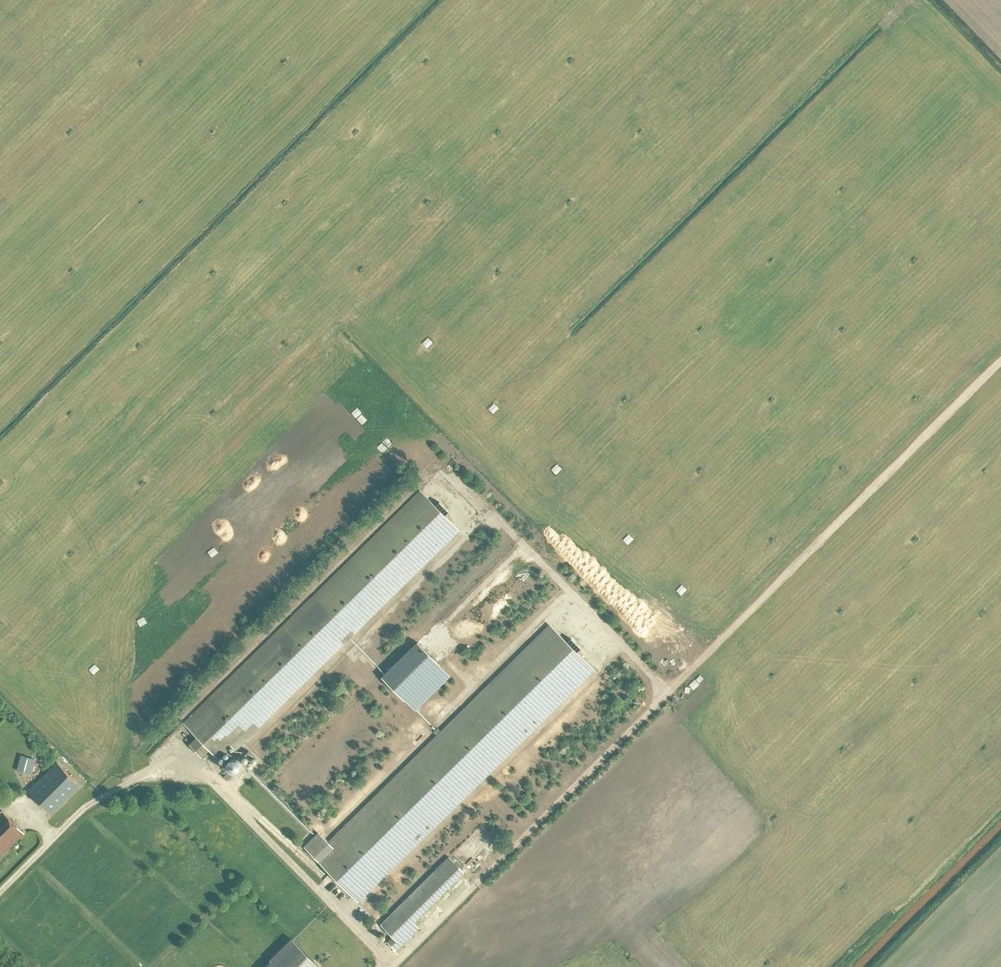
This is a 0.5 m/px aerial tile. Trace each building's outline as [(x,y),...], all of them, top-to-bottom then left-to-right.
[(235,750),(352,636),(459,531),(420,491),(184,723),(197,737),(189,744),(202,756),(209,749),(218,758),(230,745),(235,750)] [(319,832),(305,846),(333,875),(357,900),(593,669),(569,645),(551,626),(329,843),(319,832)] [(437,667),(415,644),(382,677),(404,699),(437,667)] [(50,814),(79,785),(57,763),(28,791),(50,814)] [(23,833),(2,811),(0,813),(0,856),(23,833)] [(395,949),(418,926),(413,922),(464,871),(456,864),(448,856),(380,924),(388,931),(393,936),(387,942),(395,949)] [(304,951),(293,940),(265,966),(320,966),(304,951)]
